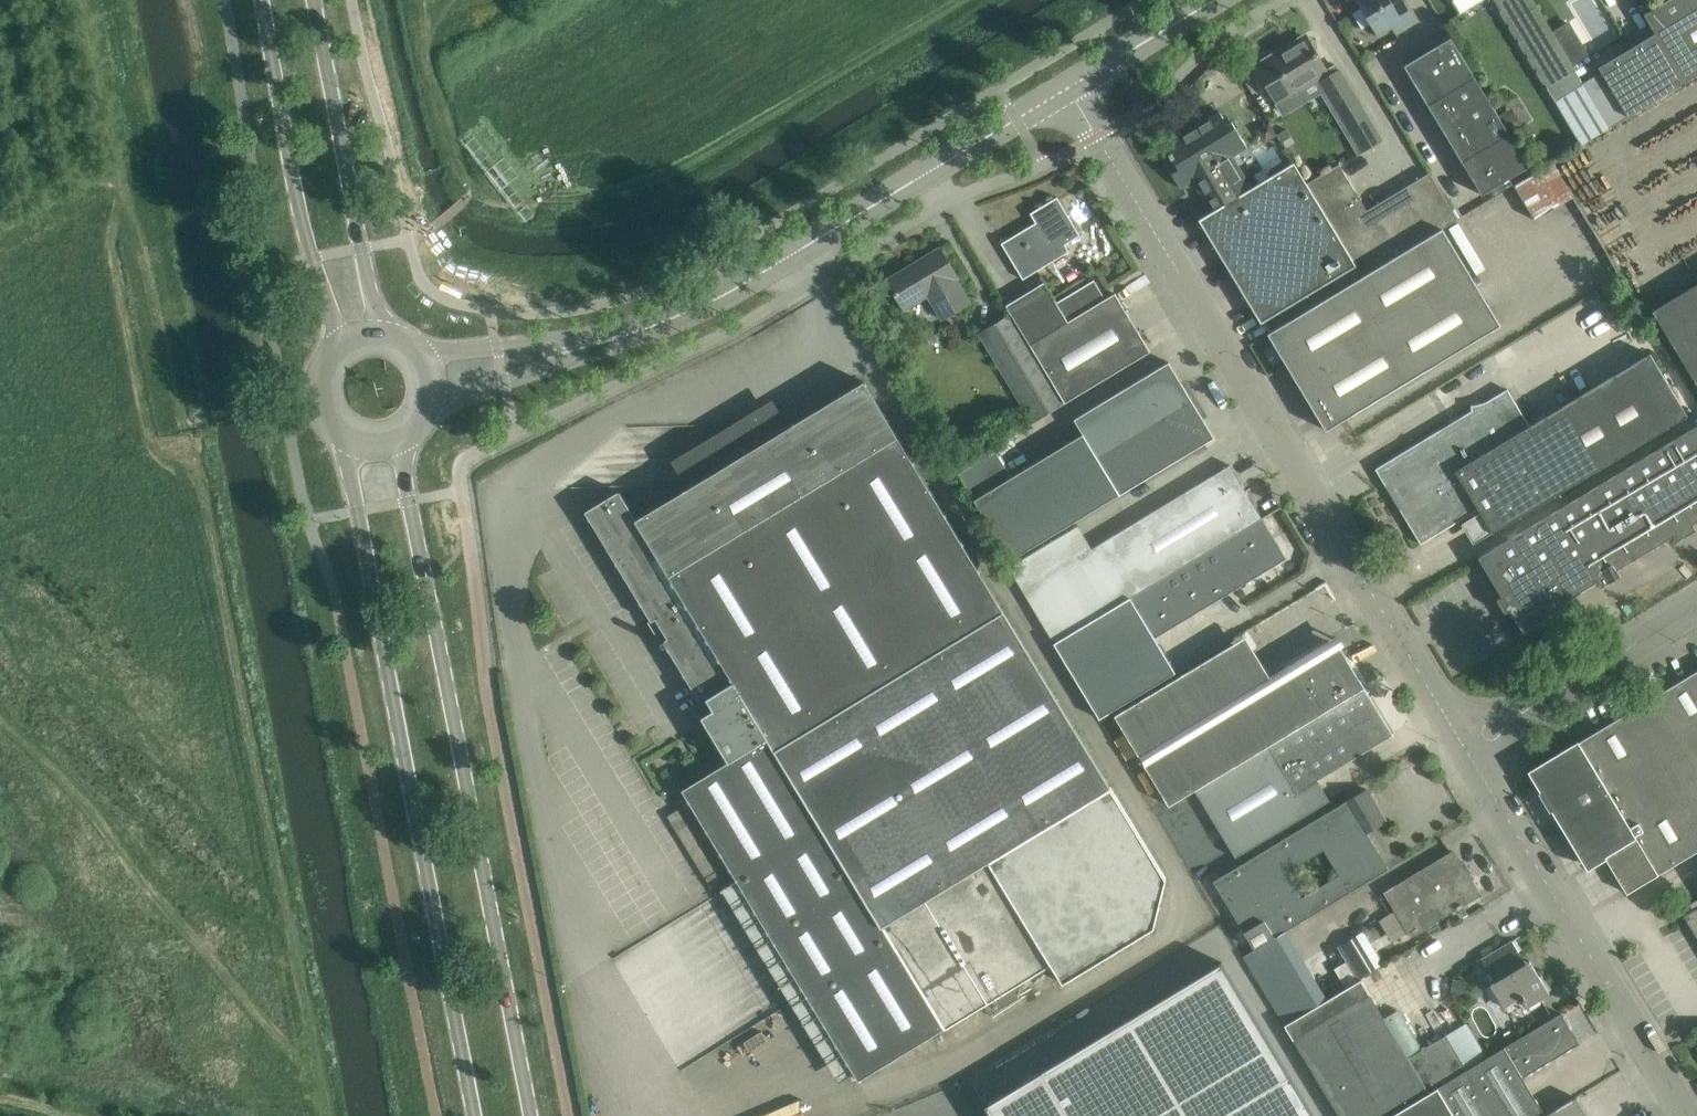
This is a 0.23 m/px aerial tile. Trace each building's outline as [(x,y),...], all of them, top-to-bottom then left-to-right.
[(1360,8),(1351,13),(1361,29),(1370,24),(1377,35),(1391,26),(1394,31),(1414,19),(1403,0),(1399,0),(1393,4),(1391,0),(1356,0),(1360,8)] [(1532,0),(1495,0),(1581,143),(1609,127),(1532,0)] [(1643,13),(1655,32),(1684,81),(1696,74),(1696,0),(1666,0),(1643,13)] [(1552,31),(1572,65),(1587,56),(1567,22),(1552,31)] [(1684,81),(1655,32),(1598,66),(1627,115),(1684,81)] [(1512,186),(1533,173),(1508,131),(1501,119),(1451,36),(1404,65),(1486,201),(1512,186)] [(1258,64),(1255,66),(1281,109),(1304,96),(1300,88),(1318,77),(1337,109),(1347,126),(1361,150),(1381,139),(1366,114),(1336,64),(1335,63),(1326,69),(1309,40),(1285,55),(1282,50),(1271,56),(1267,55),(1258,60),(1258,64)] [(1227,124),(1219,110),(1195,125),(1192,120),(1160,139),(1170,157),(1164,160),(1180,187),(1193,179),(1212,211),(1252,187),(1232,155),(1247,146),(1232,121),(1227,124)] [(1501,119),(1508,131),(1518,126),(1510,113),(1501,119)] [(1287,129),(1278,134),(1283,143),(1292,137),(1287,129)] [(1356,264),(1306,182),(1294,162),(1252,187),(1212,211),(1200,219),(1261,321),(1356,264)] [(1457,218),(1429,172),(1367,209),(1339,163),(1306,182),(1356,264),(1363,275),(1439,229),(1457,218)] [(1533,173),(1512,186),(1532,221),(1571,198),(1550,163),(1533,173)] [(1030,212),(1036,221),(1001,242),(1023,278),(1069,250),(1065,243),(1080,234),(1057,195),(1030,212)] [(1083,230),(1098,222),(1090,208),(1075,217),(1083,230)] [(1363,275),(1268,332),(1326,429),(1497,326),(1439,229),(1363,275)] [(940,246),(886,279),(903,307),(927,293),(942,318),(970,301),(955,276),(957,275),(940,246)] [(1044,281),(1006,304),(1011,313),(1065,402),(1150,350),(1115,291),(1105,297),(1094,278),(1056,301),(1049,289),(1044,281)] [(1652,310),(1696,385),(1696,283),(1652,310)] [(1011,313),(979,332),(1033,421),(1065,402),(1011,313)] [(1478,508),(1492,532),(1688,414),(1650,352),(1529,425),(1507,389),(1376,468),(1421,542),(1478,508)] [(1074,417),(1083,432),(1097,455),(1191,398),(1169,360),(1074,417)] [(619,489),(585,510),(637,596),(659,632),(701,702),(707,698),(714,708),(702,716),(727,758),(775,749),(1004,610),(864,380),(767,438),(757,422),(734,422),(734,442),(708,442),(708,462),(682,462),(685,483),(688,487),(637,518),(619,489)] [(1191,398),(1097,455),(1120,493),(1214,436),(1191,398)] [(1478,557),(1502,595),(1497,599),(1505,612),(1510,609),(1524,632),(1544,620),(1542,616),(1597,582),(1600,587),(1620,574),(1618,570),(1673,537),(1675,541),(1696,528),(1693,524),(1696,522),(1696,425),(1478,557)] [(1120,493),(1097,455),(1083,432),(1012,476),(996,450),(958,473),(1010,559),(1120,493)] [(1078,524),(1009,566),(1008,566),(1054,642),(1262,516),(1242,483),(1234,487),(1222,468),(1092,547),(1078,524)] [(1287,557),(1262,516),(1054,642),(1100,718),(1176,672),(1155,637),(1287,557)] [(729,760),(682,788),(737,878),(725,885),(797,1002),(808,995),(854,1072),(859,1079),(945,1027),(945,1028),(984,1004),(990,1014),(1005,1005),(1019,996),(1013,986),(1051,963),(1063,981),(1154,926),(1166,877),(1111,786),(1004,610),(775,749),(727,758),(729,760)] [(1224,648),(1114,714),(1169,804),(1195,789),(1365,686),(1341,647),(1340,645),(1331,650),(1325,641),(1285,666),(1269,675),(1246,635),(1224,648)] [(1690,855),(1696,851),(1696,670),(1578,742),(1579,744),(1533,772),(1589,865),(1604,855),(1627,893),(1690,855)] [(1365,686),(1195,789),(1236,856),(1330,799),(1318,779),(1394,734),(1365,686)] [(1279,933),(1389,867),(1367,832),(1386,821),(1366,788),(1214,880),(1255,948),(1265,942),(1279,933)] [(680,809),(670,814),(680,835),(684,833),(708,887),(720,882),(697,831),(691,833),(680,809)] [(1412,934),(1425,926),(1479,893),(1454,851),(1386,892),(1412,934)] [(1684,915),(1696,936),(1696,907),(1684,915)] [(1389,943),(1406,937),(1397,910),(1379,916),(1389,943)] [(1349,959),(1337,966),(1349,986),(1361,978),(1383,965),(1363,931),(1340,944),(1349,959)] [(1255,948),(1243,955),(1285,1024),(1321,1002),(1279,933),(1265,942),(1255,948)] [(1504,1005),(1521,995),(1527,1006),(1549,993),(1535,969),(1531,972),(1512,940),(1481,958),(1494,979),(1490,982),(1504,1005)] [(985,1104),(992,1115),(1315,1115),(1289,1074),(1222,962),(1042,1070),(985,1104)] [(1285,1024),(1340,1115),(1389,1115),(1485,1058),(1464,1023),(1408,1056),(1408,1055),(1421,1047),(1399,1009),(1385,1017),(1361,978),(1349,986),(1321,1002),(1285,1024)] [(1453,979),(1450,994),(1465,997),(1468,982),(1453,979)] [(1389,1115),(1543,1115),(1545,1115),(1522,1077),(1579,1042),(1561,1012),(1553,1017),(1485,1058),(1389,1115)] [(1543,1115),(1587,1115),(1575,1096),(1545,1115),(1543,1115)]
